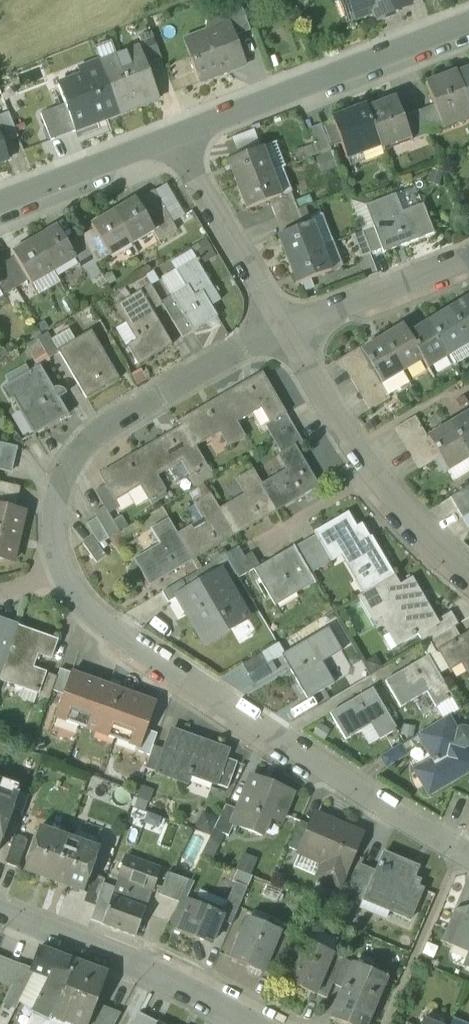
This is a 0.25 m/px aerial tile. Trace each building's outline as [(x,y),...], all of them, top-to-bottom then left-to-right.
[(342,24),(357,18),(350,0),(332,0),(342,24)] [(383,21),(389,18),(392,13),(410,6),(408,0),(350,0),(357,18),(374,11),(377,18),(383,21)] [(231,23),(236,37),(251,31),(241,7),(225,13),(229,23),(231,23)] [(192,61),(200,83),(247,65),(236,37),(231,23),(229,23),(190,39),(198,59),(192,61)] [(141,39),(150,64),(161,60),(151,35),(141,39)] [(94,48),(99,62),(100,63),(118,56),(112,41),(94,48)] [(118,56),(100,63),(120,114),(160,99),(140,48),(118,56)] [(120,115),(120,114),(100,63),(99,62),(79,70),(83,81),(61,89),(60,86),(58,86),(66,105),(76,131),(76,132),(120,115)] [(457,77),(468,107),(468,72),(457,77)] [(468,114),(468,107),(457,77),(456,74),(427,86),(435,107),(442,124),(444,124),(468,114)] [(398,100),(368,112),(382,149),(409,138),(412,137),(405,118),(398,100)] [(76,131),(66,105),(42,115),(52,140),(76,131)] [(435,107),(420,112),(429,136),(446,130),(444,124),(442,124),(435,107)] [(384,154),(382,149),(368,112),(367,109),(334,121),(342,144),(351,167),(384,154)] [(411,143),(429,136),(420,112),(405,118),(412,137),(409,138),(411,143)] [(3,143),(18,137),(9,113),(0,116),(0,134),(3,143)] [(334,121),(322,125),(331,148),(342,144),(334,121)] [(331,150),(331,148),(322,125),(310,128),(320,154),(331,150)] [(254,130),(232,138),(239,157),(261,149),(254,130)] [(10,159),(3,143),(0,134),(0,163),(10,159)] [(382,149),(384,154),(411,143),(409,138),(382,149)] [(262,148),(272,173),(283,168),(285,168),(276,143),(262,148)] [(229,161),(238,186),(272,173),(262,148),(261,149),(239,157),(229,161)] [(333,153),(316,159),(322,174),(338,168),(333,153)] [(281,196),(291,192),(292,192),(283,168),(272,173),(281,196)] [(432,170),(428,184),(440,188),(444,173),(432,170)] [(281,196),(272,173),(238,186),(247,210),(270,201),(281,197),(281,196)] [(167,185),(155,192),(166,211),(177,205),(181,212),(170,218),(173,223),(185,216),(167,185)] [(403,212),(418,206),(411,189),(397,195),(403,212)] [(153,232),(159,242),(178,231),(173,223),(170,218),(166,211),(155,192),(154,191),(137,201),(155,231),(153,232)] [(270,201),(276,218),(298,210),(291,192),(281,196),(281,197),(270,201)] [(384,248),(385,253),(434,234),(423,204),(418,206),(403,212),(397,195),(368,206),(376,227),(384,248)] [(136,200),(114,213),(132,244),(153,232),(155,231),(137,201),(136,200)] [(376,227),(368,206),(350,200),(363,232),(376,227)] [(166,211),(170,218),(181,212),(177,205),(166,211)] [(304,225),(298,210),(276,218),(282,234),(304,225)] [(110,258),(132,244),(114,213),(92,226),(94,230),(110,257),(110,258)] [(321,248),(334,243),(323,214),(310,219),(312,223),(321,248)] [(277,236),(287,261),(321,248),(312,223),(304,225),(282,234),(277,236)] [(376,227),(363,232),(371,253),(384,248),(376,227)] [(57,228),(36,241),(54,272),(74,260),(76,260),(68,245),(57,228)] [(94,230),(81,238),(97,265),(110,257),(94,230)] [(359,258),(371,253),(363,232),(351,237),(359,258)] [(82,273),(97,265),(81,238),(68,245),(76,260),(74,260),(82,273)] [(33,285),(54,272),(36,241),(13,255),(15,258),(29,282),(32,286),(33,285)] [(321,248),(330,272),(343,267),(334,243),(321,248)] [(330,272),(321,248),(287,261),(296,285),(330,272)] [(171,263),(176,272),(177,271),(196,260),(197,259),(192,251),(171,263)] [(15,258),(2,265),(17,290),(29,282),(15,258)] [(184,317),(193,333),(218,318),(212,307),(204,294),(213,289),(196,260),(177,271),(187,287),(172,296),(172,297),(185,317),(184,317)] [(17,290),(2,265),(0,267),(0,294),(2,298),(17,290)] [(187,287),(177,271),(176,272),(162,280),(172,296),(187,287)] [(54,272),(33,285),(40,296),(61,284),(54,272)] [(141,293),(153,312),(163,306),(162,303),(152,286),(141,293)] [(204,294),(212,307),(221,301),(213,289),(204,294)] [(128,348),(139,367),(173,347),(153,312),(141,293),(117,307),(127,323),(138,342),(128,348)] [(193,333),(184,317),(185,317),(172,297),(162,303),(163,306),(174,324),(183,339),(193,333)] [(450,310),(468,343),(468,299),(450,310)] [(429,323),(449,356),(468,344),(468,343),(450,310),(429,323)] [(127,349),(128,348),(138,342),(127,323),(116,330),(127,349)] [(429,323),(408,335),(423,360),(429,369),(449,356),(429,323)] [(404,327),(383,339),(403,372),(423,360),(408,335),(404,327)] [(58,349),(76,339),(70,329),(53,340),(58,349)] [(60,352),(86,397),(119,377),(91,330),(76,339),(58,349),(60,352)] [(43,349),(49,359),(60,352),(58,349),(53,340),(48,332),(44,335),(37,339),(43,349)] [(382,385),(403,372),(383,339),(362,352),(366,358),(372,368),(378,379),(382,385)] [(468,359),(468,344),(449,356),(455,367),(468,359)] [(0,349),(0,361),(9,356),(4,347),(0,349)] [(38,368),(40,366),(41,367),(51,362),(49,359),(43,349),(31,356),(38,368)] [(340,360),(346,370),(366,358),(362,352),(360,349),(340,360)] [(346,370),(352,380),(372,368),(366,358),(346,370)] [(7,386),(35,435),(68,415),(41,367),(40,366),(38,368),(7,386)] [(352,380),(358,391),(378,379),(372,368),(352,380)] [(384,389),(388,396),(409,383),(403,372),(382,385),(384,389)] [(221,397),(222,399),(237,424),(261,409),(269,422),(270,424),(287,414),(263,373),(221,397)] [(358,391),(364,401),(384,389),(382,385),(378,379),(358,391)] [(388,396),(384,389),(364,401),(370,411),(390,399),(388,396)] [(245,438),(237,424),(222,399),(207,407),(206,405),(179,421),(183,428),(195,447),(220,432),(229,447),(245,438)] [(265,425),(270,435),(292,423),(287,414),(270,424),(269,422),(265,425)] [(451,425),(468,456),(468,414),(451,425)] [(394,430),(400,440),(421,427),(415,417),(394,430)] [(270,435),(275,443),(296,431),(292,423),(270,435)] [(468,459),(468,456),(451,425),(428,439),(433,448),(440,458),(447,471),(468,459)] [(400,440),(406,450),(427,438),(421,427),(400,440)] [(207,467),(195,447),(183,428),(169,436),(168,435),(141,450),(142,452),(157,477),(170,469),(182,462),(190,476),(191,477),(207,467)] [(304,445),(296,431),(275,443),(281,453),(296,445),(297,448),(304,445)] [(406,450),(412,461),(433,448),(428,439),(427,438),(406,450)] [(10,473),(16,447),(0,444),(0,470),(10,473)] [(288,469),(261,485),(276,510),(277,511),(305,494),(304,493),(311,488),(312,490),(319,486),(297,448),(296,445),(281,453),(279,455),(288,469)] [(440,458),(433,448),(412,461),(418,471),(440,458)] [(165,492),(157,477),(142,452),(127,461),(126,459),(100,475),(106,485),(115,501),(129,493),(141,486),(149,500),(149,501),(165,492)] [(468,474),(468,459),(447,471),(454,483),(468,474)] [(188,478),(190,476),(182,462),(170,469),(178,484),(188,478)] [(190,476),(188,478),(194,489),(213,478),(207,467),(191,477),(190,476)] [(261,518),(276,510),(261,485),(252,470),(237,479),(246,494),(219,510),(234,535),(234,536),(262,520),(261,518)] [(18,499),(21,487),(0,483),(0,495),(18,499)] [(95,491),(104,507),(109,514),(119,507),(115,501),(106,485),(95,491)] [(137,507),(149,500),(141,486),(129,493),(137,507)] [(456,509),(468,501),(468,487),(450,499),(456,509)] [(0,495),(0,507),(15,510),(18,499),(0,495)] [(220,543),(234,535),(219,510),(210,495),(195,504),(195,505),(203,519),(194,524),(177,535),(192,561),(221,544),(220,543)] [(462,519),(468,515),(468,501),(456,509),(462,519)] [(203,519),(195,505),(186,511),(194,524),(203,519)] [(13,562),(24,513),(15,510),(0,507),(0,559),(13,562)] [(120,532),(109,514),(104,507),(94,513),(97,518),(109,538),(120,532)] [(261,518),(262,520),(277,511),(276,510),(261,518)] [(347,554),(369,591),(393,577),(370,538),(364,541),(356,527),(348,514),(315,534),(318,540),(332,564),(341,558),(347,554)] [(99,544),(109,538),(97,518),(87,524),(99,544)] [(182,566),(192,561),(177,535),(168,520),(153,529),(161,544),(134,560),(150,586),(178,569),(177,568),(181,565),(182,566)] [(362,523),(356,527),(364,541),(370,538),(362,523)] [(220,543),(221,544),(234,536),(234,535),(220,543)] [(83,544),(97,563),(107,556),(92,537),(83,544)] [(298,552),(311,576),(332,564),(318,540),(298,552)] [(255,572),(276,609),(317,585),(311,576),(298,552),(295,548),(255,572)] [(231,566),(239,579),(260,566),(258,564),(252,554),(231,566)] [(347,554),(341,558),(362,595),(369,591),(347,554)] [(188,614),(205,644),(249,618),(221,572),(189,591),(180,596),(189,613),(188,614)] [(371,619),(387,610),(380,599),(399,588),(393,577),(369,591),(362,595),(358,597),(371,619)] [(412,580),(399,588),(380,599),(387,610),(405,642),(418,635),(437,624),(436,622),(423,600),(420,602),(416,595),(420,594),(412,580)] [(163,592),(169,602),(178,597),(180,596),(189,591),(182,581),(163,592)] [(178,597),(188,614),(189,613),(180,596),(178,597)] [(424,645),(429,642),(455,627),(457,626),(450,613),(436,622),(437,624),(418,635),(424,645)] [(18,627),(0,621),(0,676),(18,627)] [(18,627),(0,676),(0,680),(21,688),(38,694),(46,673),(32,669),(38,654),(51,659),(57,641),(18,627)] [(461,637),(455,627),(429,642),(436,654),(439,652),(439,650),(461,637)] [(290,669),(308,699),(334,684),(321,662),(341,650),(328,628),(284,654),(292,667),(290,669)] [(468,665),(468,633),(461,637),(439,650),(439,652),(450,669),(466,660),(468,665)] [(429,642),(424,645),(422,647),(429,658),(439,675),(450,669),(439,652),(436,654),(429,642)] [(269,663),(282,655),(284,654),(279,644),(263,653),(269,662),(269,663)] [(337,679),(354,671),(344,651),(327,659),(337,679)] [(242,665),(247,675),(266,664),(269,662),(263,653),(242,665)] [(282,655),(290,669),(292,667),(284,654),(282,655)] [(427,693),(436,707),(452,698),(439,675),(429,658),(414,667),(413,665),(386,681),(402,708),(427,693)] [(273,675),(266,664),(247,675),(254,686),(273,675)] [(52,690),(64,694),(71,673),(60,669),(57,677),(52,690)] [(36,700),(47,704),(52,690),(57,677),(46,673),(38,694),(36,700)] [(55,718),(140,748),(147,730),(156,703),(71,673),(64,694),(55,718)] [(38,694),(21,688),(18,699),(35,705),(36,700),(38,694)] [(371,725),(380,740),(397,730),(374,691),(359,700),(358,698),(330,714),(345,740),(360,732),(371,725)] [(460,711),(452,698),(436,707),(444,720),(448,718),(460,711)] [(458,730),(456,732),(448,718),(444,720),(419,735),(434,759),(432,760),(433,762),(416,771),(429,794),(468,771),(468,756),(464,747),(467,745),(468,741),(468,736),(466,732),(462,730),(458,730)] [(371,725),(360,732),(369,746),(380,740),(371,725)] [(139,752),(150,756),(154,746),(158,734),(147,730),(140,748),(139,752)] [(190,775),(216,785),(226,759),(229,751),(172,730),(165,750),(156,773),(187,784),(190,775)] [(165,750),(154,746),(150,756),(145,769),(156,773),(165,750)] [(381,758),(387,768),(407,756),(401,746),(381,758)] [(216,785),(228,789),(237,763),(226,759),(216,785)] [(88,795),(125,805),(130,787),(93,777),(88,795)] [(233,827),(262,839),(269,822),(274,811),(282,815),(291,795),(253,779),(239,812),(233,827)] [(154,790),(139,785),(135,798),(149,804),(154,790)] [(0,788),(0,842),(10,814),(17,794),(0,788)] [(10,814),(21,818),(29,796),(18,792),(17,794),(10,814)] [(225,836),(228,837),(233,827),(239,812),(226,806),(219,819),(213,831),(225,836)] [(212,834),(213,831),(219,819),(203,811),(195,828),(212,834)] [(274,811),(269,822),(278,825),(282,815),(274,811)] [(162,817),(147,812),(143,824),(159,829),(162,817)] [(322,879),(340,887),(361,837),(316,818),(312,827),(301,853),(328,864),(322,879)] [(289,848),(301,853),(312,827),(300,822),(289,848)] [(24,870),(52,880),(67,839),(39,829),(24,870)] [(72,841),(96,850),(100,839),(76,830),(72,841)] [(213,831),(212,834),(201,855),(213,860),(225,836),(213,831)] [(5,864),(18,868),(28,841),(15,836),(7,858),(5,864)] [(72,841),(67,839),(52,880),(84,892),(99,851),(96,850),(72,841)] [(237,870),(252,876),(259,859),(243,852),(235,870),(237,870)] [(328,864),(301,853),(295,868),(322,879),(328,864)] [(390,913),(410,921),(423,891),(416,888),(419,881),(409,877),(413,867),(384,854),(376,872),(367,894),(393,905),(390,913)] [(126,858),(118,879),(152,891),(159,870),(126,858)] [(258,863),(254,873),(270,880),(274,870),(258,863)] [(363,901),(364,902),(367,894),(376,872),(360,866),(348,895),(363,901)] [(235,882),(248,887),(252,877),(252,876),(237,870),(233,881),(235,882)] [(159,895),(178,902),(189,880),(167,873),(159,895)] [(84,902),(95,907),(101,892),(103,885),(105,879),(94,875),(84,902)] [(135,937),(152,891),(118,879),(114,890),(112,896),(102,924),(135,937)] [(230,894),(243,899),(248,887),(235,882),(230,894)] [(101,892),(112,896),(114,890),(103,885),(101,892)] [(221,914),(227,901),(200,890),(194,904),(221,914)] [(112,896),(101,892),(95,907),(91,920),(102,924),(112,896)] [(220,921),(231,926),(243,899),(230,894),(227,901),(221,914),(223,915),(220,921)] [(364,902),(390,913),(393,905),(367,894),(364,902)] [(364,902),(363,901),(359,909),(387,921),(390,913),(364,902)] [(179,932),(210,945),(220,921),(223,915),(221,914),(194,904),(192,903),(179,932)] [(466,914),(454,941),(468,948),(468,907),(466,914)] [(264,925),(267,926),(270,917),(253,910),(250,919),(252,920),(264,925)] [(441,941),(452,946),(454,941),(466,914),(455,910),(441,941)] [(232,961),(261,973),(261,972),(278,932),(279,931),(267,926),(264,925),(262,930),(250,925),(252,920),(250,919),(232,961)] [(264,925),(252,920),(250,925),(262,930),(264,925)] [(261,972),(273,977),(290,937),(278,932),(261,972)] [(318,933),(313,946),(303,942),(285,984),(314,997),(315,995),(332,956),(332,954),(337,941),(318,933)] [(35,972),(51,978),(68,984),(76,962),(40,948),(32,969),(31,971),(35,972)] [(12,987),(23,966),(0,956),(0,982),(12,987)] [(326,999),(332,985),(343,961),(332,956),(315,995),(326,999)] [(343,960),(343,961),(332,985),(343,989),(353,964),(343,960)] [(51,1017),(70,1023),(89,1023),(95,1007),(96,1007),(96,1006),(108,974),(76,962),(68,984),(51,1017)] [(344,1023),(366,1023),(385,978),(353,964),(343,989),(330,1018),(344,1023)] [(32,969),(23,966),(12,987),(3,1003),(4,1004),(15,1009),(16,1008),(20,1001),(35,972),(31,971),(32,969)] [(20,1001),(36,1009),(51,978),(35,972),(20,1001)] [(51,1017),(68,984),(51,978),(36,1009),(33,1014),(34,1014),(49,1021),(51,1017)] [(15,1009),(4,1004),(3,1003),(0,1010),(0,1023),(8,1023),(15,1009)] [(120,1015),(96,1006),(96,1007),(95,1007),(89,1023),(116,1023),(120,1015)] [(49,1021),(34,1014),(29,1023),(47,1023),(49,1021)] [(139,1014),(134,1023),(159,1023),(139,1014)]
